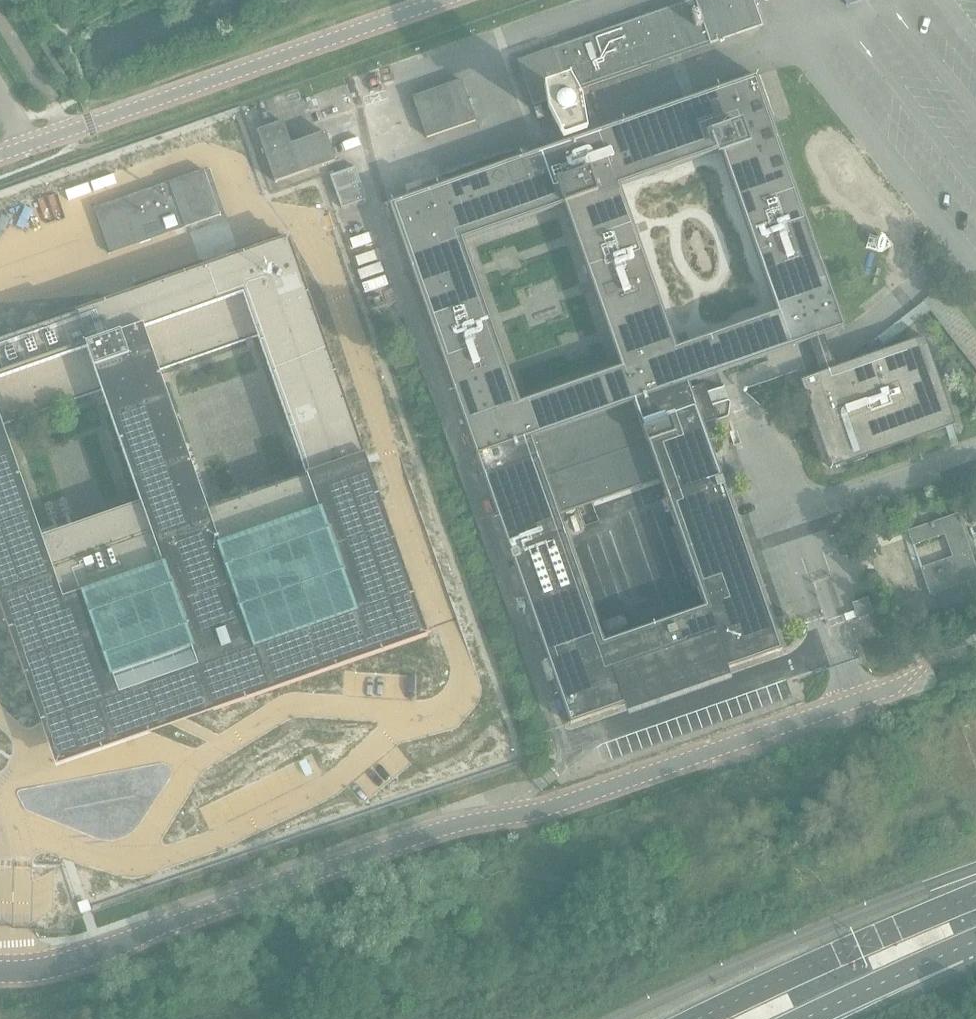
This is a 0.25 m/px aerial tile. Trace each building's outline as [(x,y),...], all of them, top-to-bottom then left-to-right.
[(754,0),(689,0),(518,59),(534,105),(550,100),(552,117),(556,125),(575,118),(575,110),(566,94),(763,26),(754,0)] [(925,337),(836,369),(831,355),(825,337),(845,329),(846,329),(773,123),(756,76),(543,150),(389,205),(570,725),(783,650),(689,384),(811,341),(817,360),(821,373),(800,381),(830,469),(955,425),(925,337)] [(476,121),(461,79),(412,97),(427,138),(476,121)] [(337,161),(326,132),(290,145),(282,122),(258,131),(276,183),(337,161)] [(364,189),(357,166),(330,175),(338,198),(364,189)] [(204,171),(204,170),(93,209),(109,255),(186,228),(189,227),(220,216),(204,171)] [(50,736),(54,748),(424,620),(288,240),(137,293),(0,341),(0,601),(50,736)] [(923,302),(930,312),(975,370),(975,333),(941,288),(923,302)] [(923,302),(878,338),(884,347),(930,312),(923,302)] [(958,513),(906,532),(912,547),(943,536),(951,557),(919,568),(929,596),(975,579),(975,564),(958,513)] [(874,614),(869,598),(852,604),(858,620),(874,614)]
